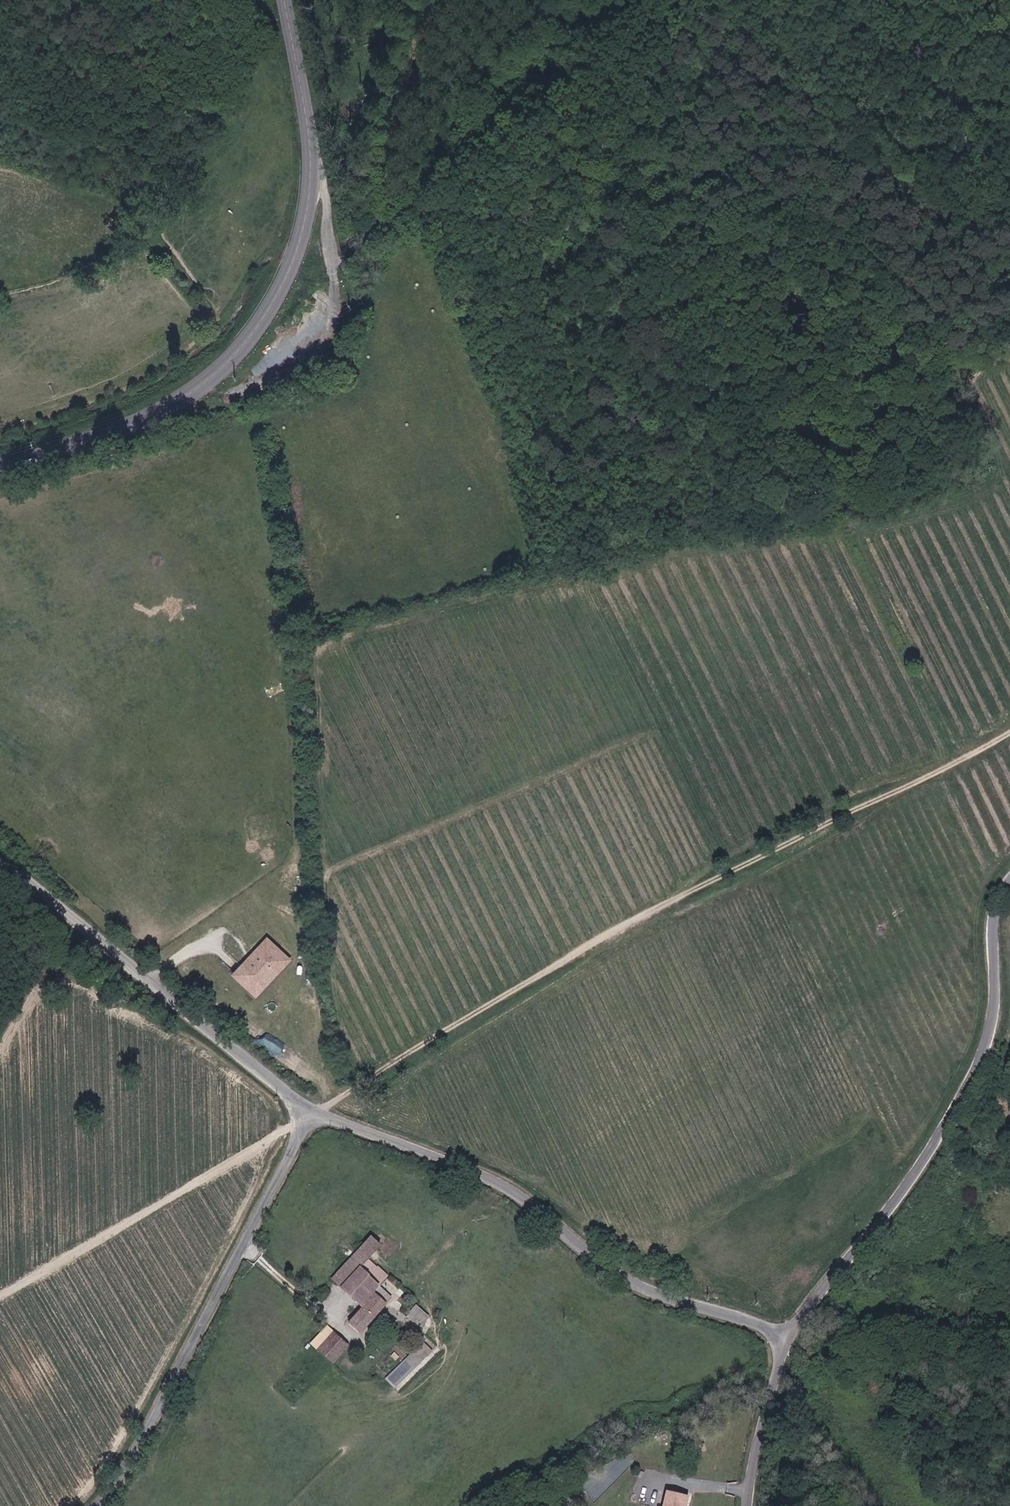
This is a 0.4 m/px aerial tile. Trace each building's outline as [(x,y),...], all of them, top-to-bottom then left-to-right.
[(250,972),(239,982),(259,1002),(292,971),(273,950),(262,960),(250,972)] [(362,1248),(368,1254),(374,1247),(365,1238),(329,1279),(333,1283),(362,1248)] [(362,1248),(333,1283),(361,1309),(347,1325),(359,1335),(391,1299),(376,1287),(384,1278),(364,1259),(368,1254),(362,1248)] [(409,1321),(418,1312),(414,1307),(405,1317),(409,1321)] [(333,1336),(327,1330),(312,1347),(318,1353),(333,1336)] [(333,1336),(318,1353),(331,1366),(347,1348),(333,1336)] [(425,1367),(444,1345),(433,1336),(413,1360),(415,1359),(425,1367)] [(412,1384),(425,1367),(415,1359),(413,1360),(401,1374),(412,1384)] [(686,1493),(666,1491),(664,1505),(685,1505),(686,1493)]
